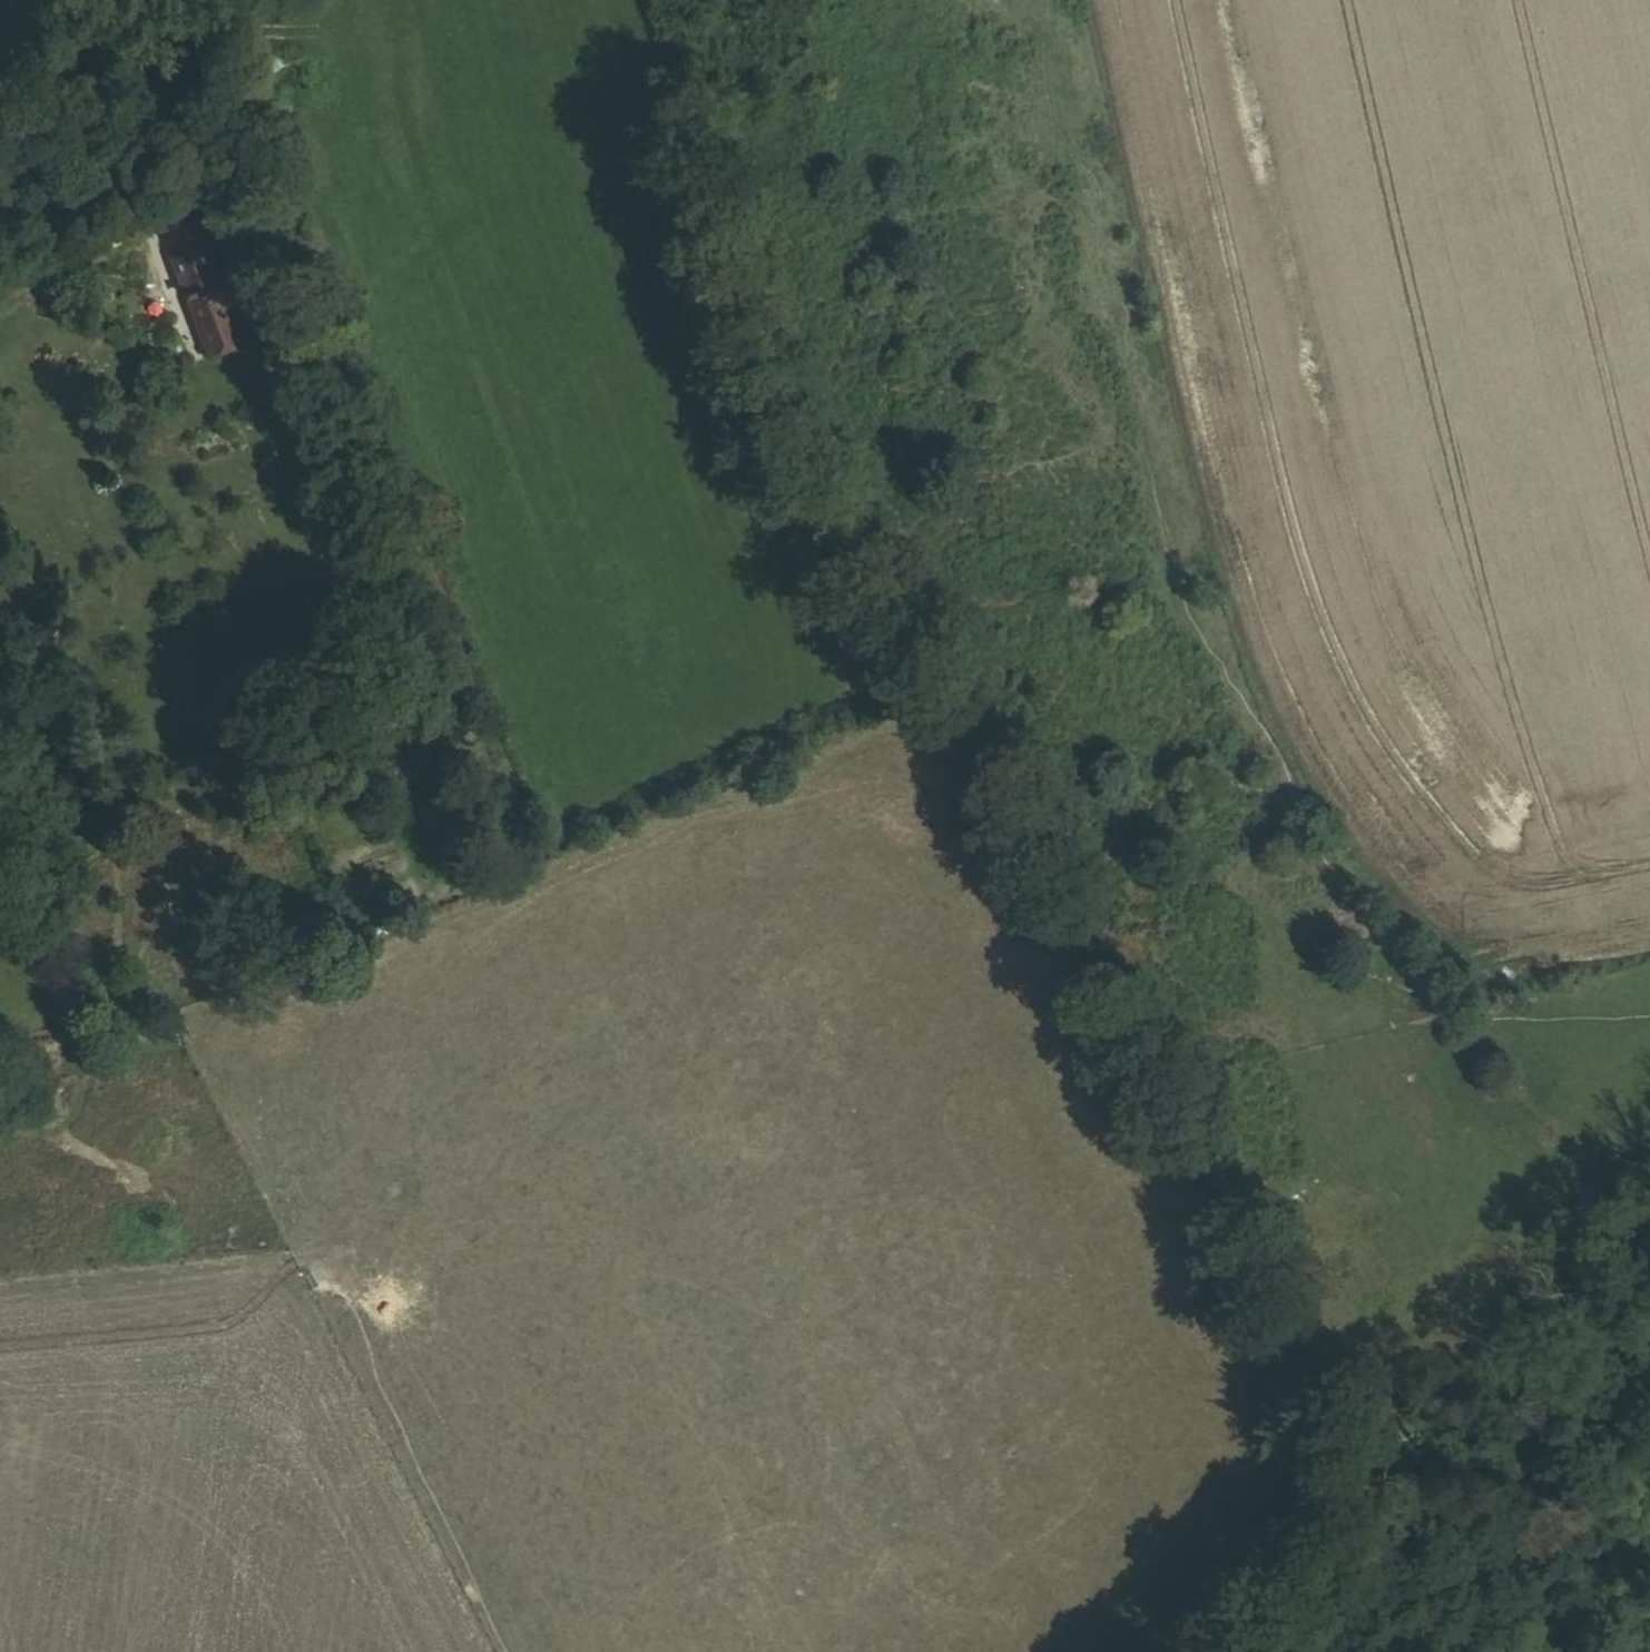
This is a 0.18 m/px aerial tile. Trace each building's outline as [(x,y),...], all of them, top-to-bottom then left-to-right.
[(245,306),(214,226),(191,235),(222,315),(245,306)]
